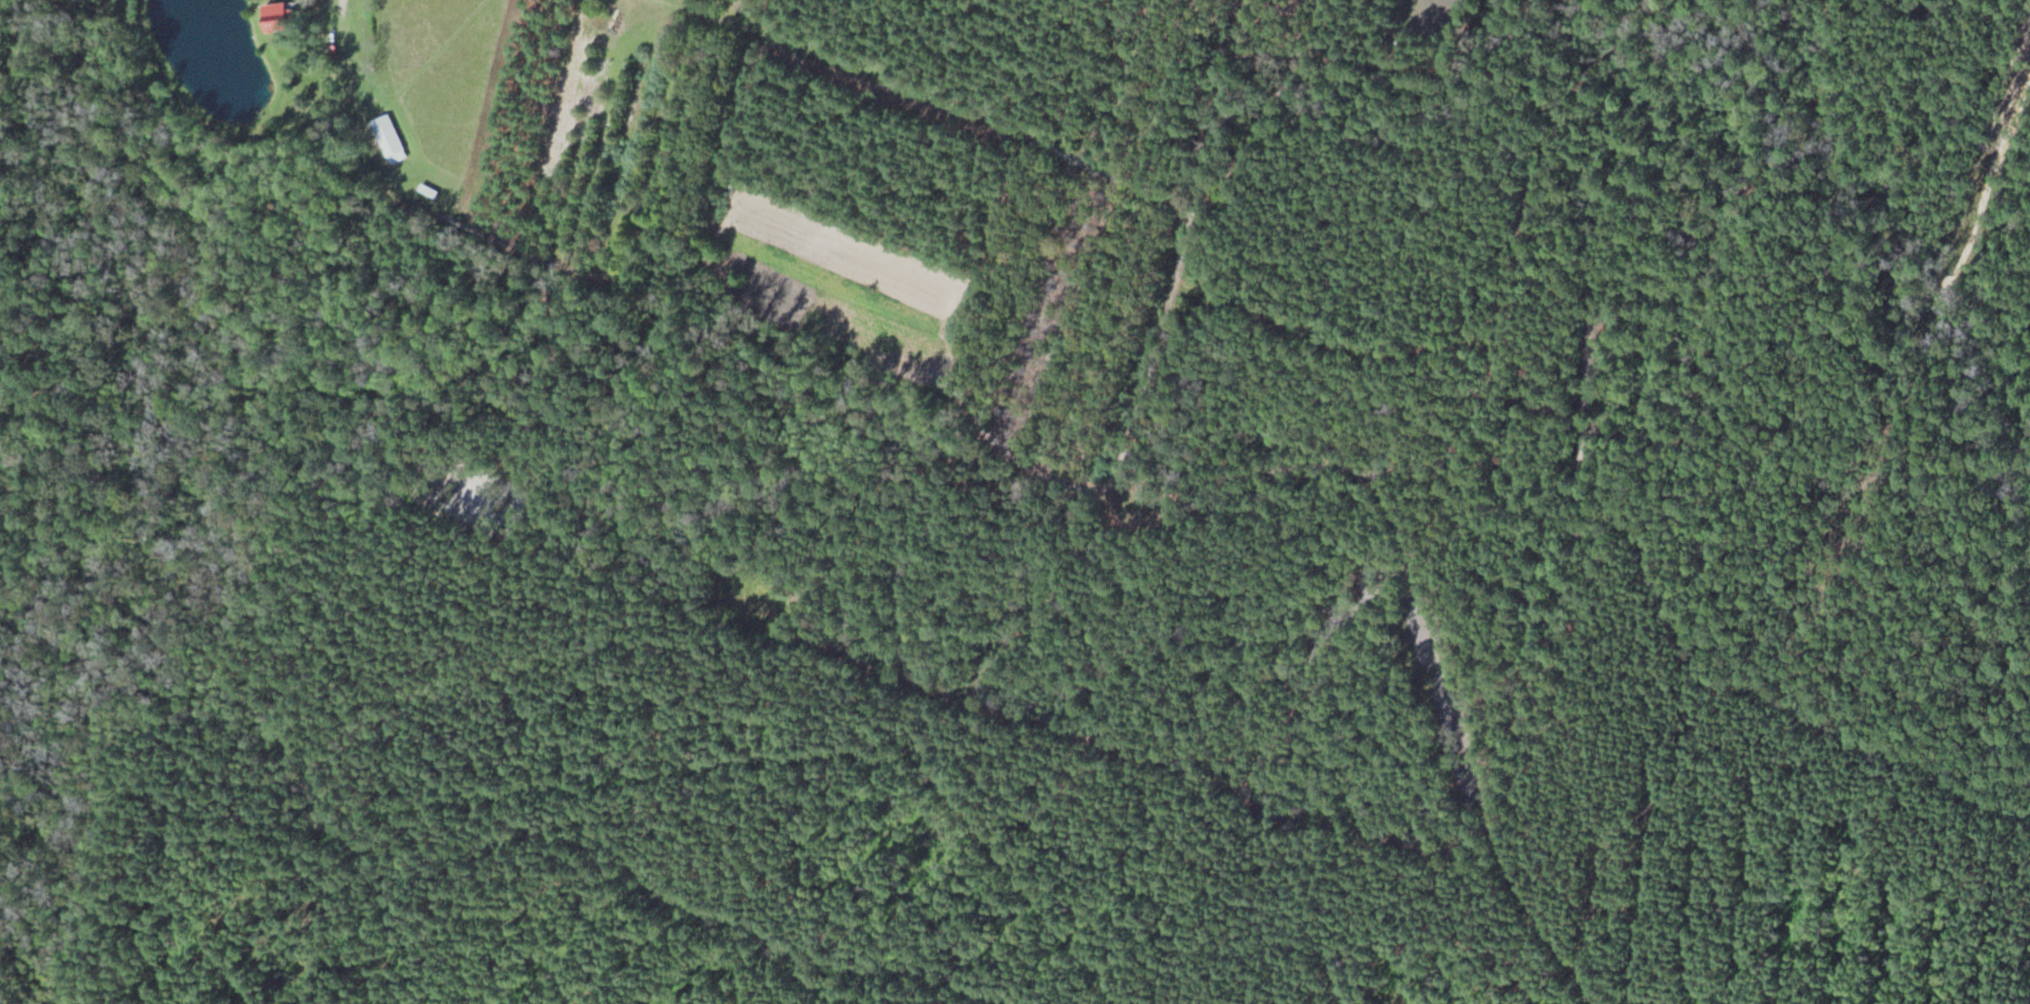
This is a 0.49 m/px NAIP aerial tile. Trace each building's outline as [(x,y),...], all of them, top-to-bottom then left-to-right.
[(267,32),(289,30),(287,2),(264,4),(267,32)] [(390,163),(408,156),(390,112),(372,119),(390,163)]
